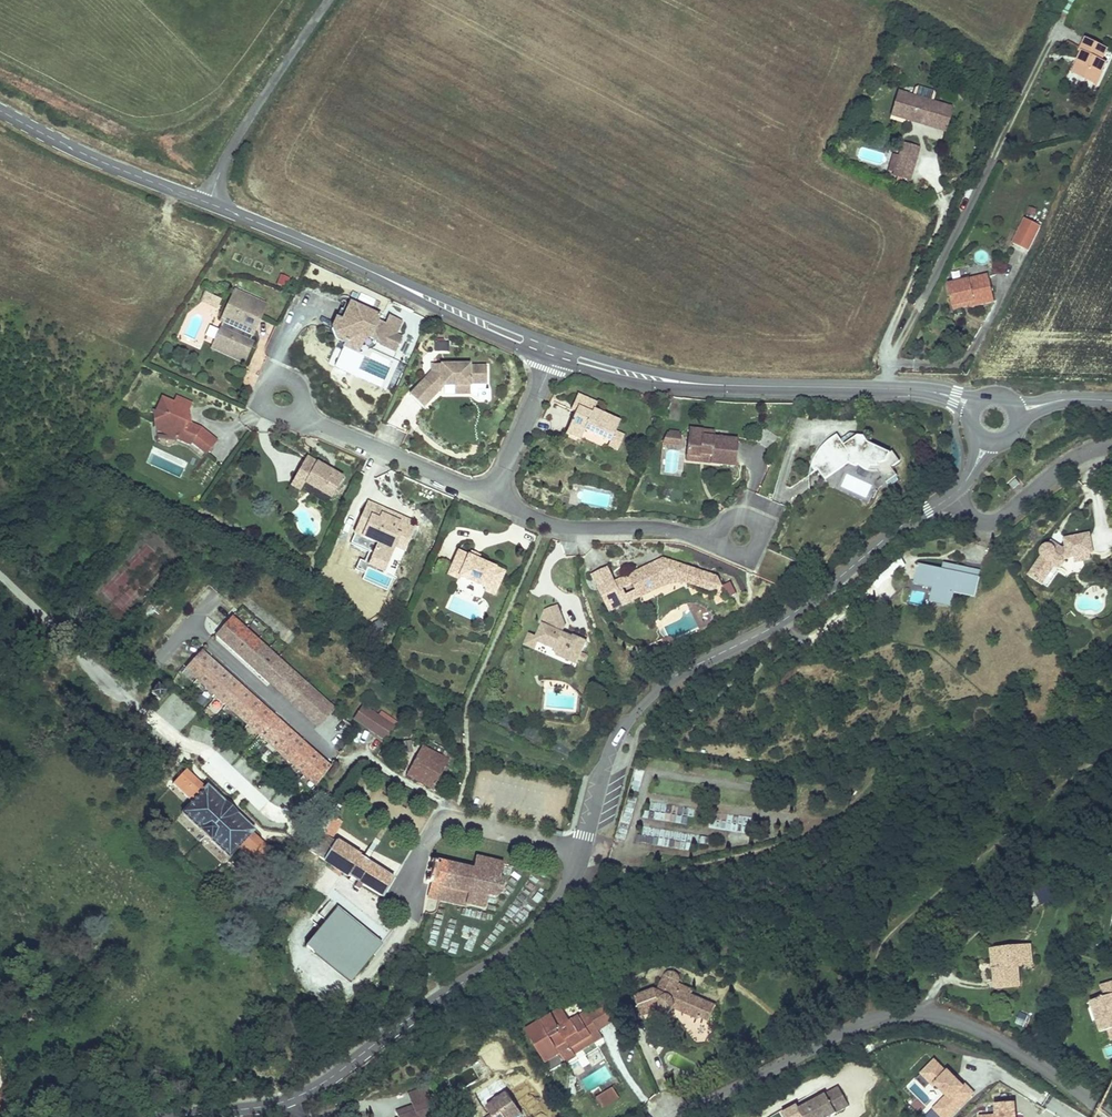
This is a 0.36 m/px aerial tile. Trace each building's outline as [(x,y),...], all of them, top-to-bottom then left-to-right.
[(1108,49),(1086,39),(1080,52),(1082,53),(1085,54),(1075,74),(1097,84),(1107,64),(1102,61),(1108,49)] [(1085,54),(1082,53),(1073,73),(1075,74),(1085,54)] [(1011,80),(1004,77),(1002,83),(1008,86),(1011,80)] [(914,88),(912,96),(933,102),(935,94),(934,91),(918,86),(914,88)] [(898,92),(891,115),(910,121),(911,117),(900,114),(906,94),(898,92)] [(912,96),(906,94),(900,114),(911,117),(910,121),(922,124),(923,121),(926,122),(925,125),(945,131),(952,108),(933,102),(912,96)] [(919,148),(903,143),(900,152),(916,157),(919,148)] [(894,175),(910,179),(916,157),(900,152),(899,157),(895,171),(894,175)] [(888,169),(895,171),(899,157),(892,155),(888,169)] [(1041,226),(1025,219),(1013,243),(1029,251),(1041,226)] [(281,275),(278,284),(284,286),(287,278),(281,275)] [(965,281),(948,285),(953,305),(969,301),(970,305),(970,307),(995,301),(989,275),(970,280),(970,281),(965,283),(965,281)] [(266,306),(234,292),(221,320),(224,321),(220,331),(215,341),(227,346),(226,348),(247,358),(251,348),(253,345),(247,342),(249,337),(251,338),(254,331),(266,306)] [(221,300),(205,293),(202,300),(217,307),(221,300)] [(380,316),(350,303),(347,311),(341,308),(332,328),(336,339),(346,344),(348,339),(357,336),(365,340),(370,338),(378,341),(377,343),(395,352),(401,338),(396,335),(402,322),(389,316),(385,324),(377,321),(380,316)] [(205,336),(215,341),(220,331),(210,326),(205,336)] [(258,335),(254,331),(251,338),(249,337),(247,342),(253,345),(251,348),(255,350),(259,339),(258,335)] [(357,336),(348,339),(346,344),(345,347),(358,353),(365,340),(357,336)] [(227,346),(215,341),(212,348),(245,363),(247,358),(226,348),(227,346)] [(449,342),(435,342),(435,351),(449,351),(449,342)] [(357,354),(336,351),(333,377),(353,380),(357,354)] [(424,380),(410,395),(423,408),(438,392),(433,388),(436,386),(443,386),(454,386),(470,385),(470,384),(485,384),(487,384),(487,366),(470,366),(470,364),(432,365),(432,371),(432,376),(427,382),(424,380)] [(470,384),(470,385),(454,386),(454,394),(478,394),(479,399),(489,399),(488,386),(485,386),(485,384),(470,384)] [(578,394),(573,405),(578,407),(575,412),(566,434),(580,440),(585,430),(611,441),(615,431),(620,421),(594,409),(597,403),(578,394)] [(190,410),(192,404),(176,396),(174,402),(162,397),(156,412),(154,412),(156,430),(170,428),(177,435),(178,436),(177,437),(182,439),(181,441),(191,445),(192,443),(207,455),(217,441),(201,428),(191,424),(187,422),(186,414),(188,414),(190,410)] [(170,428),(156,430),(157,438),(161,444),(167,447),(174,444),(176,441),(177,437),(178,436),(177,435),(170,428)] [(755,441),(769,450),(777,437),(764,428),(755,441)] [(714,432),(689,429),(686,455),(700,457),(701,452),(706,452),(706,454),(709,458),(711,458),(710,463),(735,466),(737,441),(714,438),(714,432)] [(624,435),(615,431),(611,441),(608,447),(617,451),(624,435)] [(850,433),(841,440),(846,446),(858,437),(856,434),(850,433)] [(669,443),(680,445),(681,436),(679,436),(670,435),(669,443)] [(812,467),(815,471),(818,469),(825,480),(848,463),(856,466),(859,464),(868,471),(878,472),(887,483),(897,476),(892,468),(900,462),(893,451),(890,453),(869,443),(864,437),(858,437),(846,446),(841,440),(837,435),(829,441),(822,447),(817,455),(813,463),(812,467)] [(686,455),(686,460),(710,463),(711,458),(709,458),(706,454),(706,452),(701,452),(700,457),(686,455)] [(307,457),(295,476),(305,482),(332,497),(343,478),(307,457)] [(305,482),(295,476),(291,485),(301,490),(305,482)] [(897,476),(887,483),(892,486),(899,481),(897,476)] [(1019,483),(1016,479),(1010,484),(1013,488),(1019,483)] [(376,506),(368,502),(364,513),(372,516),(376,506)] [(385,510),(376,506),(372,516),(364,513),(355,533),(372,541),(373,538),(380,541),(379,544),(372,558),(387,564),(394,547),(399,535),(409,539),(414,528),(408,526),(410,521),(398,515),(396,520),(383,515),(385,510)] [(189,557),(153,523),(83,598),(121,632),(189,557)] [(1062,549),(1057,545),(1054,549),(1049,546),(1045,544),(1042,545),(1040,547),(1039,552),(1042,556),(1029,575),(1043,584),(1053,568),(1054,566),(1057,567),(1061,566),(1064,562),(1063,559),(1075,557),(1089,554),(1093,553),(1089,534),(1065,539),(1067,548),(1062,549)] [(404,551),(409,539),(399,535),(394,547),(404,551)] [(470,556),(458,551),(452,566),(462,571),(459,577),(477,584),(485,588),(486,588),(489,582),(498,587),(505,572),(478,560),(470,556)] [(663,559),(641,570),(642,571),(650,567),(651,569),(669,560),(663,559)] [(628,576),(619,580),(624,589),(633,584),(637,591),(657,581),(659,586),(683,574),(684,576),(685,575),(689,583),(698,579),(702,587),(709,584),(713,591),(723,586),(719,577),(669,560),(651,569),(650,567),(642,571),(641,570),(631,575),(630,577),(628,576)] [(942,569),(980,577),(981,571),(944,562),(942,569)] [(380,569),(370,564),(367,569),(378,574),(380,569)] [(954,593),(956,593),(976,597),(980,577),(942,569),(919,564),(914,584),(933,588),(937,589),(935,597),(953,601),(954,593)] [(462,571),(452,566),(448,575),(458,579),(459,577),(462,571)] [(360,567),(348,574),(353,583),(365,576),(360,567)] [(592,576),(599,590),(616,582),(609,568),(592,576)] [(1053,568),(1043,584),(1048,587),(1058,571),(1053,568)] [(624,598),(607,606),(610,612),(660,587),(672,583),(689,583),(685,575),(684,576),(683,574),(659,586),(657,581),(637,591),(627,596),(624,589),(619,580),(616,582),(624,598)] [(698,579),(689,583),(702,587),(698,579)] [(486,588),(485,591),(494,595),(498,587),(489,582),(486,588)] [(616,582),(599,590),(607,606),(624,598),(616,582)] [(731,582),(723,586),(729,598),(737,594),(731,582)] [(474,591),(482,595),(485,588),(477,584),(474,591)] [(937,589),(933,588),(930,602),(952,607),(956,593),(954,593),(953,601),(935,597),(937,589)] [(910,589),(909,603),(924,604),(924,590),(910,589)] [(537,637),(535,641),(538,642),(555,649),(557,656),(577,664),(579,659),(584,661),(587,655),(581,653),(586,641),(574,636),(573,638),(562,634),(563,631),(566,625),(558,606),(545,611),(540,623),(542,624),(537,637)] [(216,635),(262,676),(278,660),(279,658),(232,616),(216,635)] [(537,637),(529,634),(524,645),(535,649),(538,642),(535,641),(537,637)] [(663,639),(666,647),(675,642),(673,638),(671,637),(668,637),(663,639)] [(330,768),(201,652),(186,668),(317,786),(330,768)] [(317,726),(333,709),(278,660),(262,676),(317,726)] [(166,692),(158,685),(152,693),(159,700),(166,692)] [(354,719),(386,740),(395,726),(393,725),(379,716),(363,705),(354,719)] [(379,716),(393,725),(396,721),(382,711),(379,716)] [(331,729),(324,722),(316,731),(337,751),(357,731),(343,717),(331,729)] [(404,754),(412,753),(410,740),(402,742),(404,754)] [(407,774),(433,789),(448,760),(435,753),(435,754),(422,747),(407,774)] [(274,852),(186,769),(173,784),(192,802),(182,813),(229,857),(239,847),(260,866),(274,852)] [(336,801),(305,847),(358,881),(354,887),(359,890),(362,884),(383,897),(394,878),(336,841),(335,842),(331,839),(341,821),(335,817),(342,806),(336,801)] [(653,804),(654,820),(666,820),(665,804),(653,804)] [(473,869),(432,860),(431,862),(433,863),(432,870),(429,869),(429,872),(431,872),(429,879),(427,879),(426,881),(431,883),(469,892),(466,904),(484,907),(484,909),(486,908),(485,906),(487,894),(493,896),(494,897),(496,896),(495,895),(501,892),(502,893),(503,892),(502,891),(503,884),(505,884),(504,882),(503,882),(500,878),(503,864),(476,857),(473,869)] [(1051,879),(1039,885),(1042,891),(1055,885),(1051,879)] [(469,892),(431,883),(428,897),(465,906),(466,904),(469,892)] [(338,906),(308,943),(353,980),(383,943),(338,906)] [(322,926),(327,919),(316,911),(311,919),(322,926)] [(1019,945),(1021,966),(1032,965),(1029,944),(1019,945)] [(998,967),(994,968),(993,968),(995,989),(1019,986),(1017,966),(1021,966),(1019,945),(996,948),(998,967)] [(654,989),(635,997),(643,1016),(662,1009),(665,1011),(668,1012),(672,1011),(674,1009),(699,1020),(703,1019),(709,1021),(716,1020),(718,1017),(718,1014),(715,1008),(716,1006),(691,994),(693,990),(678,983),(679,980),(678,976),(675,973),(672,972),(668,972),(665,975),(658,991),(654,989)] [(1101,986),(1105,997),(1091,1002),(1101,1033),(1108,1030),(1111,1041),(1111,1040),(1111,982),(1101,986)] [(614,1018),(603,1001),(586,1011),(591,1019),(579,1016),(570,1022),(561,1007),(525,1030),(551,1071),(576,1056),(571,1048),(599,1030),(614,1021),(614,1018)] [(1019,1012),(1016,1023),(1026,1026),(1029,1015),(1019,1012)] [(604,1038),(599,1030),(571,1048),(576,1056),(604,1038)] [(944,1097),(931,1110),(937,1116),(951,1116),(972,1096),(947,1071),(945,1073),(933,1062),(918,1077),(929,1088),(932,1085),(944,1097)] [(604,1070),(585,1081),(589,1089),(608,1077),(604,1070)] [(425,1087),(408,1094),(411,1102),(428,1095),(425,1087)] [(799,1109),(804,1116),(829,1116),(849,1106),(839,1087),(799,1109)] [(481,1099),(489,1094),(485,1088),(477,1094),(481,1099)] [(597,1098),(603,1107),(619,1097),(613,1088),(597,1098)] [(507,1093),(505,1090),(492,1099),(494,1102),(507,1093)] [(507,1093),(494,1102),(492,1099),(484,1104),(493,1116),(517,1116),(522,1114),(507,1093)] [(428,1095),(411,1102),(413,1106),(396,1112),(398,1116),(436,1116),(428,1095)] [(1013,1105),(995,1106),(995,1116),(1013,1116),(1013,1105)]
